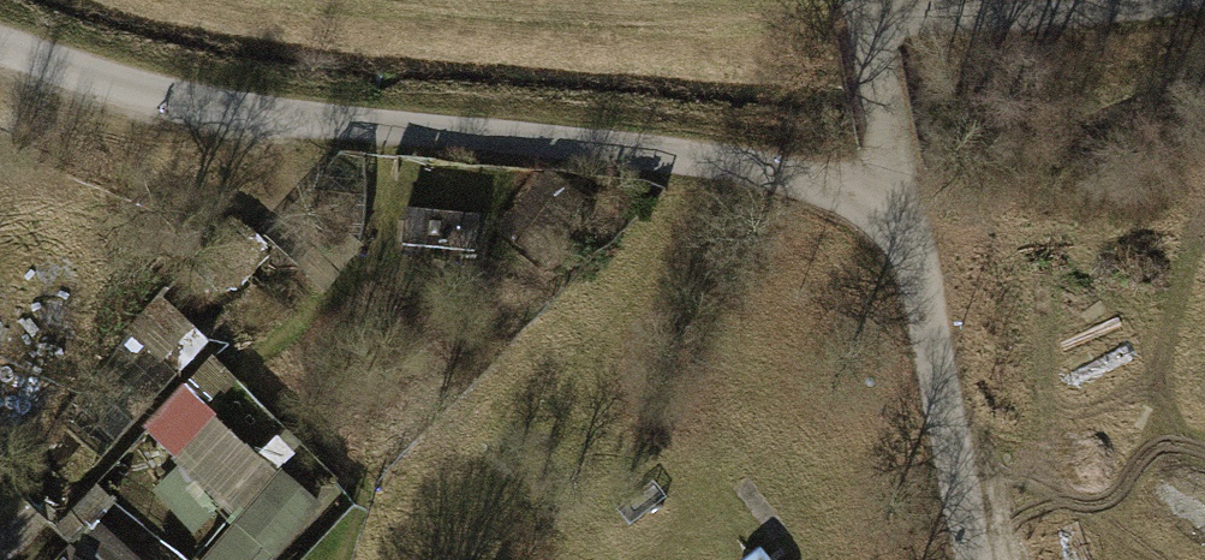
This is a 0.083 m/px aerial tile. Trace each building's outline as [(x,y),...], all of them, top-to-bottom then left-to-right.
[(466,215),(394,211),(392,248),(464,251),(466,215)] [(205,559),(267,559),(322,507),(198,378),(153,421),(248,519),(205,559)] [(225,536),(243,498),(176,465),(158,503),(225,536)] [(89,519),(65,559),(161,559),(89,519)]
